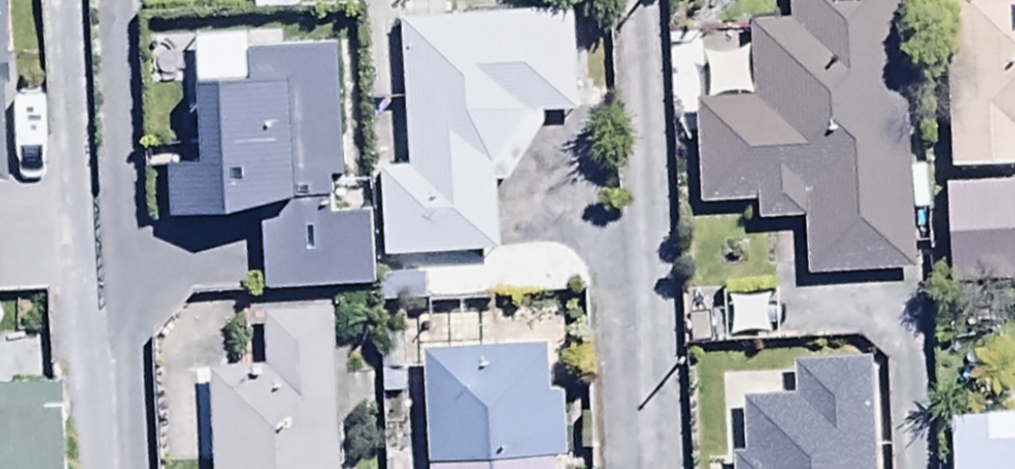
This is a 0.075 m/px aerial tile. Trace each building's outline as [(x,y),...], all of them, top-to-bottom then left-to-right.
[(902,0),(788,0),(789,26),(743,28),(746,106),(693,109),(698,216),(758,214),(758,227),(805,225),(807,276),(913,272),(902,0)] [(948,175),(1014,172),(1014,0),(942,0),(948,175)] [(208,16),(138,18),(148,269),(218,266),(208,16)] [(571,17),(402,25),(404,173),(380,174),(381,263),(498,261),(497,180),(540,119),(576,118),(571,17)] [(943,185),(949,294),(1014,291),(1014,181),(943,185)] [(210,376),(213,468),(334,468),(329,321),(261,324),(263,374),(210,376)] [(424,362),(427,468),(554,468),(554,465),(562,465),(560,401),(543,402),(541,359),(424,362)] [(871,365),(788,369),(789,402),(776,402),(775,374),(723,376),(724,411),(738,411),(740,455),(727,456),(727,468),(875,468),(871,365)] [(63,389),(0,391),(0,468),(66,468),(63,389)] [(951,428),(953,468),(1014,468),(1014,424),(951,428)]
